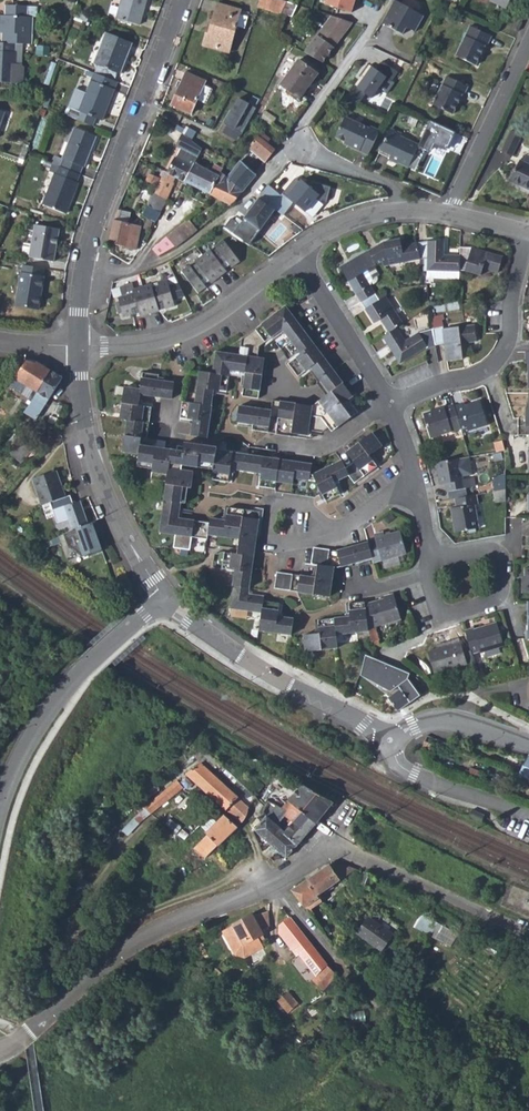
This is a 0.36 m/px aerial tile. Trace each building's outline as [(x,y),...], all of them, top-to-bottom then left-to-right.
[(146,0),(121,0),(116,18),(139,25),(146,0)] [(280,0),(258,0),(257,7),(280,14),(286,2),(280,0)] [(325,4),(352,13),(356,0),(326,0),(325,4)] [(380,23),(401,35),(403,29),(406,28),(413,32),(422,16),(394,0),(392,0),(380,23)] [(202,46),(227,53),(235,27),(243,29),(247,17),(239,15),(240,11),(217,4),(210,28),(207,27),(202,46)] [(3,42),(14,43),(31,44),(33,16),(27,16),(27,6),(6,5),(5,15),(0,15),(0,33),(3,33),(3,42)] [(38,7),(27,6),(27,16),(33,16),(38,17),(38,7)] [(333,47),(352,23),(331,16),(317,35),(303,53),(321,63),(333,47)] [(510,28),(516,31),(520,22),(514,20),(510,28)] [(476,67),(482,56),(479,55),(483,46),(488,36),(468,26),(454,57),(476,67)] [(94,63),(97,64),(117,72),(120,73),(132,43),(106,33),(94,63)] [(14,43),(3,42),(0,42),(0,81),(14,82),(14,81),(15,62),(16,51),(14,51),(14,43)] [(279,86),(298,100),(318,74),(298,59),(279,86)] [(390,81),(396,72),(381,61),(374,70),(370,67),(355,88),(353,86),(346,96),(358,102),(364,94),(369,98),(384,77),(390,81)] [(15,62),(14,81),(21,81),(24,79),(24,66),(21,63),(15,62)] [(95,70),(114,78),(117,72),(97,64),(95,70)] [(368,65),(353,86),(355,88),(370,67),(368,65)] [(102,120),(117,82),(94,73),(79,111),(96,117),(102,120)] [(171,105),(190,114),(197,100),(205,103),(210,90),(203,86),(204,82),(185,73),(171,105)] [(451,113),(456,103),(460,94),(463,95),(467,86),(445,76),(432,104),(451,113)] [(240,96),(225,122),(243,133),(258,107),(240,96)] [(96,117),(79,111),(76,119),(93,125),(96,117)] [(348,146),(367,155),(378,131),(369,127),(368,129),(343,117),(334,136),(344,141),(349,144),(348,146)] [(431,120),(419,144),(431,151),(435,144),(446,149),(455,131),(431,120)] [(63,159),(61,167),(80,174),(82,167),(84,167),(96,136),(74,127),(62,159),(63,159)] [(390,157),(408,166),(413,156),(419,144),(400,136),(401,133),(389,127),(381,148),(392,152),(390,157)] [(501,152),(511,157),(520,137),(510,133),(501,152)] [(174,157),(167,173),(177,178),(184,182),(193,164),(200,149),(180,134),(175,146),(180,148),(175,157),(174,157)] [(267,144),(270,139),(264,134),(260,138),(267,144)] [(249,150),(265,162),(274,151),(274,149),(267,144),(260,138),(257,136),(256,136),(247,148),(249,150)] [(242,191),(265,162),(249,150),(226,179),(242,191)] [(53,164),(61,167),(63,159),(62,159),(56,156),(53,164)] [(519,162),(510,181),(528,191),(528,166),(519,162)] [(55,173),(57,174),(61,167),(53,164),(51,171),(55,173)] [(184,182),(209,194),(220,174),(222,170),(219,168),(220,166),(217,164),(216,167),(213,165),(209,171),(193,164),(184,182)] [(77,182),(80,174),(61,167),(57,174),(55,173),(43,205),(66,213),(78,182),(77,182)] [(149,173),(145,181),(156,186),(160,179),(149,173)] [(164,179),(174,184),(177,178),(167,173),(164,179)] [(226,179),(220,174),(209,194),(230,205),(234,202),(235,200),(242,191),(226,179)] [(164,179),(160,177),(160,179),(156,186),(153,193),(166,200),(174,184),(164,179)] [(294,179),(282,195),(292,202),(306,213),(319,198),(328,199),(331,186),(313,181),(310,184),(302,178),(299,182),(294,179)] [(282,195),(269,186),(246,216),(262,228),(277,207),(285,213),(292,202),(282,195)] [(160,212),(166,200),(153,193),(147,206),(160,212)] [(250,232),(229,218),(220,228),(243,243),(249,233),(250,232)] [(140,227),(113,219),(107,244),(136,250),(138,240),(137,240),(140,227)] [(196,231),(187,220),(167,237),(174,247),(175,247),(196,231)] [(35,225),(30,258),(53,261),(59,228),(35,225)] [(243,243),(250,247),(257,238),(249,233),(243,243)] [(157,256),(174,247),(167,237),(151,249),(157,256)] [(209,249),(202,255),(218,277),(226,271),(223,269),(229,264),(232,267),(239,262),(222,239),(215,245),(217,248),(212,252),(209,249)] [(382,265),(418,259),(416,243),(401,245),(399,239),(381,242),(367,251),(375,265),(380,261),(382,265)] [(422,271),(425,271),(459,271),(459,255),(443,255),(443,242),(429,241),(416,243),(418,259),(422,259),(422,271)] [(471,248),(459,248),(459,255),(459,271),(480,274),(482,268),(497,272),(502,257),(471,248)] [(362,273),(375,265),(367,251),(339,267),(360,301),(374,293),(362,273)] [(210,283),(218,277),(202,255),(194,261),(196,264),(191,269),(188,265),(181,272),(198,293),(205,287),(203,284),(208,280),(210,283)] [(43,276),(43,269),(24,265),(22,272),(21,273),(15,305),(38,309),(44,277),(43,276)] [(426,278),(458,279),(459,271),(425,271),(426,278)] [(150,284),(141,287),(149,313),(157,311),(157,307),(163,305),(165,309),(174,306),(172,300),(184,296),(177,283),(168,286),(166,279),(157,282),(158,285),(152,287),(150,284)] [(130,283),(119,287),(122,296),(133,292),(132,289),(130,283)] [(425,285),(429,306),(433,305),(433,301),(430,301),(428,283),(425,283),(425,285)] [(140,316),(149,313),(141,287),(132,289),(133,292),(122,296),(117,297),(123,317),(139,312),(140,316)] [(380,319),(389,332),(396,327),(402,323),(386,296),(379,300),(377,296),(374,293),(360,301),(374,323),(380,319)] [(211,406),(214,390),(226,392),(229,371),(245,373),(242,393),(258,395),(263,360),(257,358),(259,346),(282,329),(301,354),(288,364),(298,376),(310,367),(329,393),(313,405),(272,400),(270,411),(239,407),(237,422),(252,424),(251,430),(306,438),(307,430),(320,432),(327,427),(331,431),(356,412),(347,399),(351,396),(285,306),(241,339),(239,355),(215,352),(212,374),(199,372),(194,404),(182,403),(180,418),(192,420),(190,435),(207,438),(211,407),(211,406)] [(442,326),(432,329),(435,345),(444,343),(446,361),(462,359),(460,343),(476,342),(474,325),(443,329),(442,326)] [(405,341),(396,327),(389,332),(381,337),(399,364),(426,348),(435,345),(432,329),(416,334),(405,341)] [(15,378),(38,392),(51,370),(37,362),(36,363),(27,360),(15,378)] [(45,406),(50,398),(62,377),(51,370),(38,392),(34,399),(45,406)] [(251,560),(259,511),(226,506),(224,520),(209,517),(208,523),(177,518),(182,487),(190,488),(192,472),(181,470),(182,465),(197,467),(198,462),(214,464),(212,480),(227,482),(229,469),(260,474),(258,486),(273,489),(273,491),(312,497),(321,494),(324,501),(338,494),(333,482),(346,476),(352,484),(376,467),(369,456),(381,446),(371,433),(346,453),(352,463),(344,469),(339,462),(312,475),(309,475),(310,465),(280,460),(216,451),(216,448),(184,443),(183,446),(176,446),(175,451),(140,445),(140,438),(146,439),(148,422),(150,407),(138,405),(139,395),(171,399),(173,383),(158,380),(158,375),(142,372),(139,390),(125,387),(120,419),(127,420),(122,451),(138,454),(137,461),(153,464),(151,479),(166,482),(159,532),(174,535),(172,548),(188,550),(190,537),(206,540),(207,535),(238,540),(236,555),(223,553),(220,568),(233,571),(228,608),(259,613),(257,631),(289,636),(292,619),(276,616),(278,603),(261,600),(262,596),(246,593),(251,560)] [(463,401),(452,405),(459,427),(459,428),(465,426),(466,429),(487,422),(479,397),(464,402),(463,401)] [(430,435),(459,427),(452,405),(452,403),(423,412),(430,435)] [(24,440),(11,454),(21,462),(31,451),(34,454),(37,450),(24,440)] [(494,444),(495,452),(503,451),(501,442),(494,444)] [(470,457),(437,462),(440,484),(445,483),(446,491),(447,491),(465,488),(471,487),(470,478),(462,479),(462,477),(473,475),(470,457)] [(33,480),(42,505),(50,502),(66,497),(56,471),(33,480)] [(490,484),(491,493),(504,491),(503,482),(490,484)] [(465,488),(447,491),(449,500),(455,499),(466,497),(465,488)] [(492,501),(504,499),(504,491),(491,493),(492,501)] [(66,497),(50,502),(58,523),(69,518),(73,530),(89,524),(80,500),(73,502),(70,495),(66,497)] [(476,504),(474,496),(455,499),(456,507),(451,509),(455,531),(478,527),(474,505),(476,504)] [(64,534),(69,546),(82,556),(88,554),(89,555),(103,551),(93,522),(89,524),(73,530),(64,534)] [(375,540),(366,542),(371,558),(372,563),(404,553),(399,532),(384,537),(382,533),(374,535),(375,540)] [(337,568),(371,558),(366,542),(337,551),(312,548),(310,564),(316,565),(314,578),(275,573),(273,589),(328,597),(330,583),(332,567),(337,568)] [(522,578),(522,585),(519,585),(519,594),(528,595),(528,569),(522,569),(522,578)] [(384,600),(364,606),(367,631),(370,643),(378,641),(374,626),(400,620),(393,595),(383,597),(384,600)] [(335,635),(367,631),(364,606),(363,602),(347,604),(348,617),(316,621),(317,634),(302,636),(303,652),(336,648),(335,635)] [(472,629),(463,631),(469,648),(471,654),(479,651),(480,652),(502,645),(494,623),(473,630),(472,629)] [(458,641),(449,643),(450,647),(436,651),(427,655),(434,677),(466,665),(464,659),(461,650),(458,641)] [(461,650),(464,659),(472,657),(471,654),(469,648),(461,650)] [(391,691),(408,678),(410,673),(367,655),(362,674),(391,691)] [(391,691),(386,694),(399,710),(421,694),(408,678),(391,691)] [(528,757),(520,775),(528,779),(528,757)] [(186,774),(240,822),(245,821),(249,807),(201,763),(186,774)] [(144,806),(149,813),(178,790),(173,784),(144,806)] [(301,784),(281,807),(286,810),(292,804),(315,822),(323,813),(332,801),(310,789),(301,784)] [(250,825),(285,857),(298,841),(285,829),(278,824),(280,819),(283,814),(286,810),(281,807),(268,799),(265,804),(261,813),(264,817),(261,820),(257,817),(250,825)] [(294,818),(285,829),(298,841),(315,822),(292,804),(286,810),(283,814),(287,817),(291,815),(294,818)] [(470,807),(466,815),(477,821),(481,812),(470,807)] [(283,814),(280,819),(278,824),(285,829),(294,818),(291,815),(287,817),(283,814)] [(205,858),(237,826),(224,815),(216,824),(206,834),(193,848),(205,858)] [(197,827),(206,834),(216,824),(208,817),(197,827)] [(343,876),(330,859),(327,861),(339,879),(343,876)] [(318,894),(339,879),(327,861),(306,877),(318,894)] [(360,884),(370,888),(373,876),(363,872),(360,884)] [(303,907),(320,896),(318,894),(306,877),(290,889),(303,907)] [(318,910),(310,916),(316,923),(323,917),(318,910)] [(269,926),(266,913),(255,919),(252,914),(232,924),(233,925),(222,931),(235,955),(245,957),(264,947),(260,940),(257,936),(262,933),(263,933),(262,930),(269,926)] [(279,925),(279,934),(296,956),(311,944),(289,916),(279,925)] [(368,917),(357,934),(381,951),(392,934),(368,917)] [(318,976),(328,966),(311,944),(296,956),(297,956),(298,957),(301,955),(318,976)] [(338,977),(328,966),(318,976),(313,981),(324,991),(338,977)] [(286,1014),(297,1003),(288,992),(276,1002),(286,1014)]
